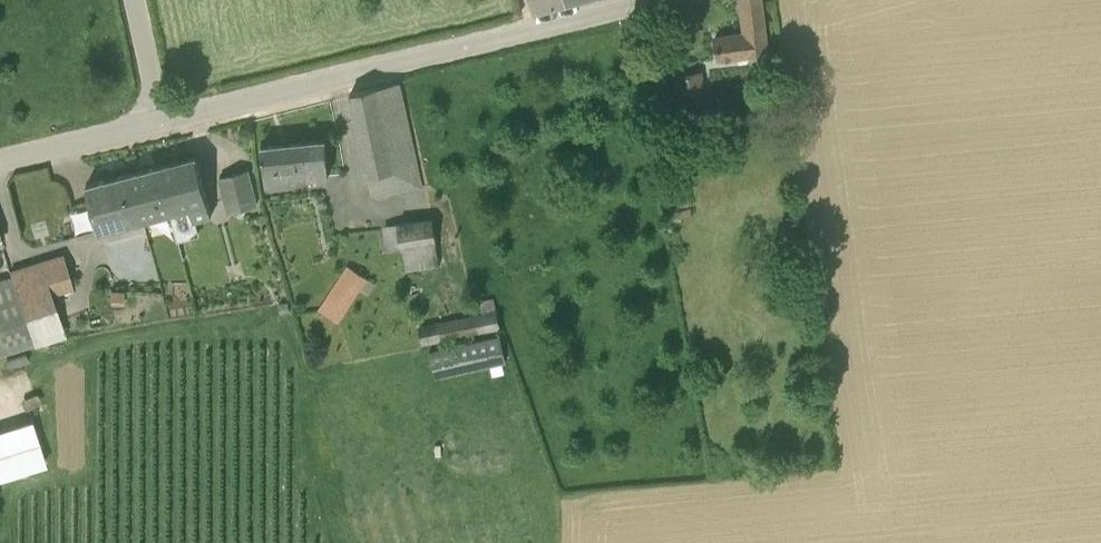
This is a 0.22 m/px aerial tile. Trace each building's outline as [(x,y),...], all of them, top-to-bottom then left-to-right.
[(534,11),(566,3),(565,0),(531,0),(534,11)] [(768,52),(761,0),(741,0),(746,33),(714,37),(718,59),(768,52)] [(673,75),(679,122),(706,119),(700,72),(673,75)] [(379,196),(420,187),(398,82),(350,93),(372,193),(373,192),(379,196)] [(291,182),(291,178),(328,175),(326,139),(262,146),(266,185),(291,182)] [(196,156),(160,165),(171,212),(189,207),(193,221),(211,216),(196,156)] [(171,212),(160,165),(87,184),(99,231),(171,212)] [(229,212),(257,205),(248,170),(219,177),(229,212)] [(440,265),(433,219),(384,227),(389,253),(401,250),(404,270),(440,265)] [(64,256),(41,263),(47,279),(69,272),(64,256)] [(73,286),(69,272),(47,279),(41,263),(9,273),(34,345),(65,335),(51,294),(73,286)] [(368,295),(376,283),(366,277),(348,265),(319,310),(337,322),(358,289),(368,295)] [(108,300),(121,300),(122,291),(108,290),(108,300)] [(492,298),(479,300),(482,314),(419,326),(423,344),(498,328),(492,298)] [(277,304),(279,314),(288,312),(286,302),(277,304)] [(431,352),(437,378),(506,361),(499,336),(431,352)] [(0,426),(0,477),(50,462),(35,415),(0,426)]
